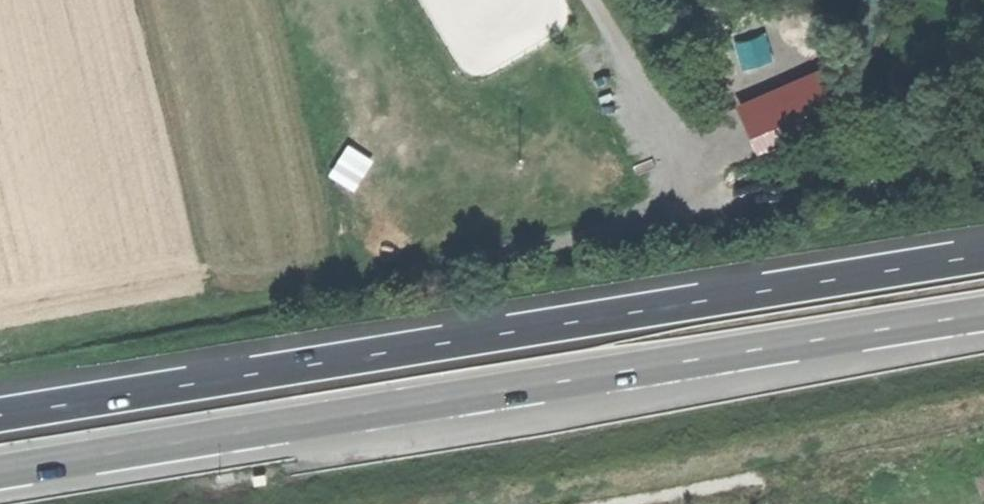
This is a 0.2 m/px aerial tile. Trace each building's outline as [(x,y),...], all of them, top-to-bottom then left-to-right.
[(329,175),(355,190),(373,160),(347,144),(329,175)]
